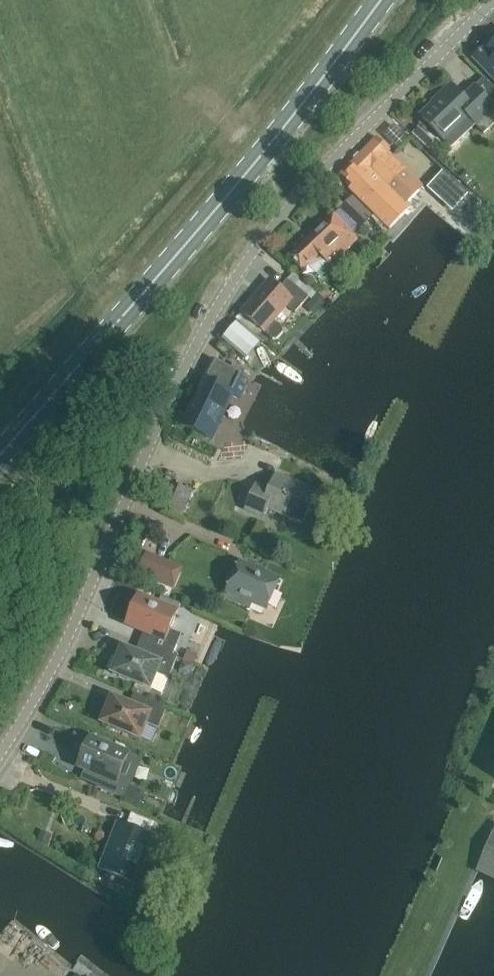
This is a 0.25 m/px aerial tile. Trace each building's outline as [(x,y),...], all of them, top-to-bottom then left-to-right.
[(488,49),(485,46),(473,57),(493,78),(493,79),(493,43),(488,49)] [(484,134),(493,124),(493,89),(484,78),(463,97),(451,84),(436,98),(438,99),(420,116),(445,141),(469,118),(484,134)] [(378,139),(342,176),(353,187),(350,190),(387,227),(406,207),(402,203),(419,186),(387,154),(390,151),(378,139)] [(428,186),(448,206),(462,192),(465,195),(467,194),(440,168),(439,169),(442,172),(428,186)] [(465,171),(460,177),(467,183),(472,177),(465,171)] [(361,228),(372,217),(373,216),(352,196),(340,208),(361,228)] [(330,267),(358,240),(333,215),(290,257),(303,271),(308,266),(316,274),(326,264),(330,267)] [(241,313),(273,340),(277,340),(283,334),(283,329),(274,322),(287,306),(295,314),(309,299),(287,280),(280,289),(270,281),(241,313)] [(221,344),(217,349),(225,356),(229,351),(221,344)] [(214,361),(182,426),(211,440),(233,396),(238,399),(248,378),(214,361)] [(264,519),(268,510),(303,525),(316,493),(276,476),(270,491),(257,485),(246,511),(264,519)] [(180,515),(190,491),(172,483),(161,507),(180,515)] [(137,574),(161,584),(174,589),(183,566),(147,552),(137,574)] [(240,564),(228,592),(229,592),(226,600),(251,611),(254,603),(267,609),(279,581),(240,564)] [(139,600),(129,625),(151,635),(146,645),(169,655),(174,657),(182,636),(171,632),(178,616),(139,600)] [(177,658),(174,657),(169,655),(146,645),(142,656),(120,647),(115,658),(111,656),(105,670),(109,672),(109,673),(147,689),(154,673),(169,679),(177,658)] [(135,708),(113,699),(103,725),(141,741),(148,725),(159,729),(168,708),(140,697),(135,708)] [(129,757),(91,740),(90,742),(86,740),(80,753),(84,755),(80,766),(102,775),(97,786),(124,798),(133,777),(122,773),(129,757)] [(135,883),(143,860),(148,862),(154,861),(161,843),(158,838),(118,823),(100,870),(135,883)] [(479,874),(493,881),(493,839),(479,874)]
